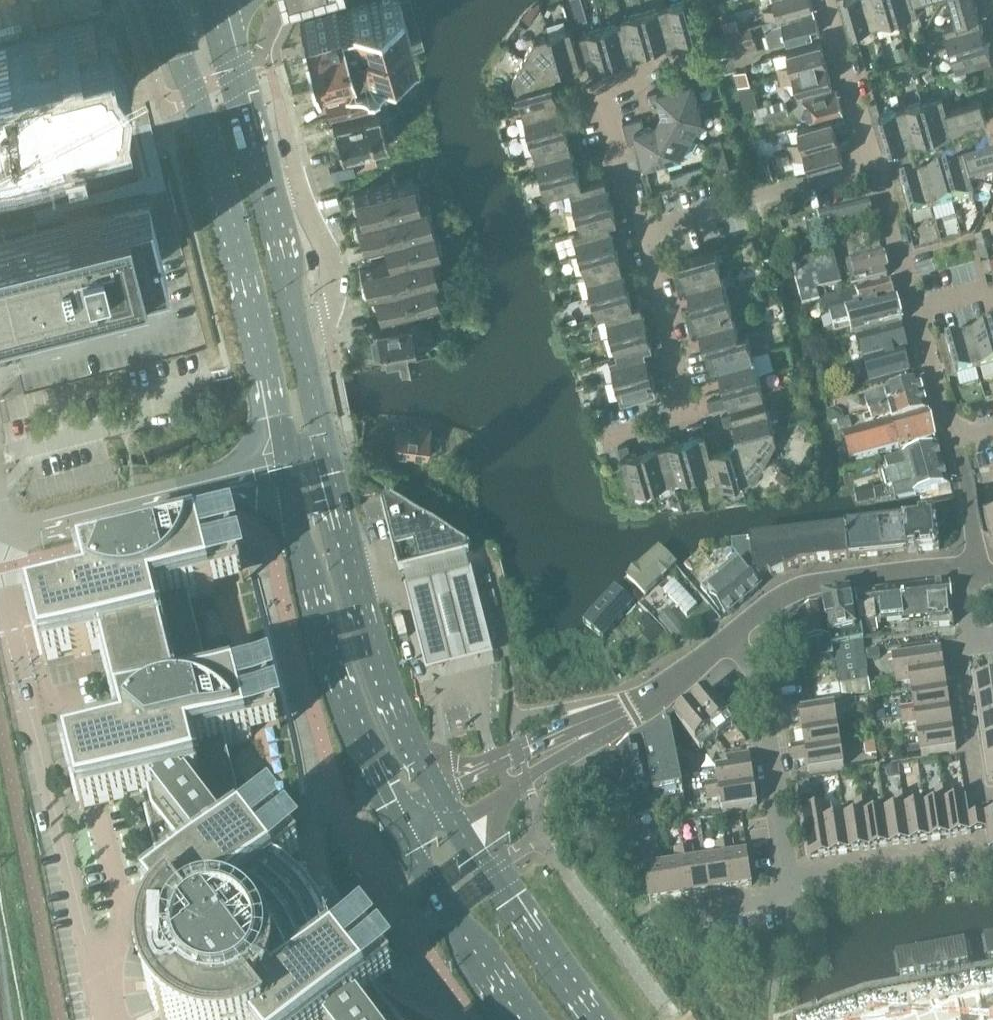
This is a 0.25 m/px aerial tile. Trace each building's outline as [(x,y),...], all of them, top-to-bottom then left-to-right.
[(370,2),(350,8),(351,9),(337,14),(336,12),(299,24),(313,70),(340,61),(340,62),(391,47),(391,46),(411,39),(398,0),(377,0),(370,2)] [(577,22),(588,19),(582,0),(571,0),(577,22)] [(667,53),(685,48),(683,38),(694,35),(694,36),(695,35),(685,0),(683,0),(621,17),(623,21),(581,33),(593,78),(603,75),(600,65),(612,62),(612,63),(613,63),(612,62),(624,59),(626,68),(636,66),(635,62),(644,59),(641,50),(652,47),(653,47),(653,46),(664,43),(667,53)] [(766,18),(813,4),(812,0),(775,0),(777,5),(763,9),(766,18)] [(856,31),(855,31),(846,0),(837,0),(850,44),(859,41),(856,31)] [(876,24),(869,0),(846,0),(855,31),(856,31),(856,30),(876,24)] [(897,18),(892,0),(869,0),(876,24),(897,18)] [(915,0),(892,0),(897,18),(898,18),(897,17),(918,11),(915,0)] [(957,21),(979,15),(974,0),(951,0),(957,21)] [(763,21),(765,28),(770,45),(787,41),(820,32),(813,7),(763,21)] [(949,46),(950,47),(986,36),(986,35),(985,36),(979,15),(957,21),(944,25),(950,46),(949,46)] [(0,43),(0,113),(109,86),(92,20),(0,43)] [(724,24),(726,32),(738,29),(736,20),(724,24)] [(725,34),(732,55),(758,49),(751,27),(725,34)] [(570,188),(582,229),(582,230),(619,219),(619,220),(627,218),(624,208),(614,211),(611,199),(612,199),(612,198),(611,199),(608,187),(617,185),(615,175),(591,181),(589,172),(579,175),(576,164),(577,164),(577,163),(576,163),(573,152),(582,149),(577,131),(567,133),(564,122),(565,122),(565,121),(564,122),(561,110),(571,108),(565,89),(556,92),(553,81),(553,80),(559,69),(571,65),(573,75),(583,72),(570,28),(534,38),(513,76),(547,195),(570,188)] [(986,36),(950,47),(957,68),(992,57),(985,36),(986,36)] [(777,66),(779,74),(826,62),(821,41),(787,50),(790,63),(777,66)] [(826,62),(779,74),(781,82),(795,79),(798,91),(832,82),(826,62)] [(737,71),(746,105),(759,102),(750,67),(737,71)] [(358,75),(321,86),(322,91),(320,94),(324,108),(328,109),(329,112),(386,94),(382,82),(364,87),(360,75),(358,75)] [(647,93),(648,96),(650,103),(659,100),(662,111),(662,112),(656,123),(656,124),(645,127),(642,117),(622,123),(628,142),(637,139),(645,165),(666,159),(666,160),(667,159),(667,158),(681,154),(691,136),(692,136),(691,135),(702,117),(698,103),(699,103),(698,101),(698,102),(693,86),(697,84),(696,80),(692,81),(647,93)] [(987,85),(972,89),(974,97),(989,93),(987,85)] [(408,93),(411,101),(423,97),(420,89),(408,93)] [(802,98),(809,122),(843,113),(837,89),(802,98)] [(922,99),(921,99),(932,136),(933,136),(932,135),(953,129),(947,106),(943,93),(922,100),(922,99)] [(989,94),(947,106),(953,129),(987,118),(983,106),(992,104),(989,94)] [(750,108),(754,122),(789,113),(785,99),(750,108)] [(921,100),(901,106),(911,141),(931,135),(932,136),(921,99),(921,100)] [(879,112),(880,112),(876,101),(868,103),(882,150),(890,147),(879,112)] [(332,122),(341,152),(395,135),(386,105),(332,122)] [(880,111),(880,112),(879,112),(890,147),(890,148),(891,148),(891,147),(911,141),(901,106),(881,112),(880,111)] [(809,168),(843,158),(832,117),(798,127),(801,139),(788,143),(793,159),(806,155),(809,168)] [(710,141),(711,147),(725,155),(721,138),(710,141)] [(725,155),(711,147),(718,172),(729,169),(725,155)] [(992,181),(992,157),(964,165),(970,187),(992,181)] [(974,200),(970,187),(964,165),(943,171),(943,170),(942,170),(953,207),(953,206),(974,200)] [(953,207),(942,170),(942,171),(922,177),(932,212),(952,206),(953,207)] [(355,219),(362,243),(382,237),(388,258),(359,267),(367,292),(372,291),(379,313),(437,296),(430,273),(435,271),(428,248),(438,245),(423,198),(418,199),(411,176),(352,194),(360,217),(355,219)] [(912,218),(932,212),(922,177),(902,183),(901,182),(900,182),(901,183),(911,218),(911,219),(912,218)] [(902,220),(911,218),(901,183),(892,185),(902,220)] [(0,228),(0,295),(80,274),(80,277),(162,257),(161,254),(182,249),(166,186),(145,191),(145,189),(63,209),(64,212),(0,228)] [(56,207),(102,196),(100,188),(54,199),(56,207)] [(872,220),(868,205),(818,216),(821,225),(815,224),(806,226),(808,235),(872,220)] [(574,231),(580,252),(616,243),(616,242),(615,242),(612,231),(622,229),(619,220),(619,219),(582,230),(582,229),(574,231)] [(973,238),(975,244),(984,242),(982,235),(973,238)] [(984,242),(975,244),(980,261),(988,259),(984,242)] [(580,252),(586,273),(631,261),(628,252),(619,254),(615,243),(616,243),(580,252)] [(674,274),(676,284),(721,271),(715,251),(716,250),(716,249),(679,260),(679,261),(680,260),(683,272),(674,274)] [(832,255),(791,264),(803,307),(806,306),(820,302),(819,301),(817,291),(842,285),(833,254),(832,254),(832,255)] [(846,264),(852,287),(889,277),(889,274),(883,254),(846,264)] [(586,273),(592,295),(628,284),(627,284),(624,273),(633,270),(631,261),(586,273)] [(992,274),(990,263),(981,265),(984,277),(992,274)] [(691,302),(727,292),(721,271),(676,284),(679,293),(688,290),(692,301),(691,302)] [(811,321),(830,316),(896,299),(891,282),(890,282),(865,289),(865,288),(856,290),(856,291),(819,301),(820,302),(806,306),(811,321)] [(598,316),(606,313),(643,303),(642,302),(640,293),(630,296),(627,285),(628,285),(628,284),(592,295),(598,316)] [(685,316),(688,325),(733,313),(727,292),(691,302),(692,302),(695,313),(685,316)] [(852,336),(902,323),(896,299),(830,316),(834,330),(849,326),(852,336)] [(606,313),(612,334),(647,324),(647,323),(647,324),(643,312),(653,310),(650,300),(642,302),(643,303),(606,313)] [(702,344),(711,342),(711,341),(739,333),(738,333),(733,313),(688,325),(691,334),(700,332),(703,343),(702,343),(702,344)] [(376,338),(370,339),(374,357),(380,356),(397,353),(399,363),(417,360),(414,345),(418,345),(413,320),(375,328),(376,338)] [(612,334),(617,354),(617,355),(654,344),(655,345),(662,343),(659,333),(650,336),(647,324),(648,324),(647,324),(612,334)] [(900,328),(866,337),(858,339),(871,385),(909,375),(903,352),(907,351),(900,328)] [(988,329),(987,329),(987,330),(967,335),(977,371),(992,366),(992,348),(988,329)] [(705,356),(707,365),(752,352),(746,331),(738,333),(739,333),(711,341),(711,342),(714,353),(705,356)] [(957,376),(977,371),(967,335),(947,341),(947,340),(945,341),(946,342),(938,344),(948,379),(956,377),(956,378),(957,377),(957,376)] [(610,356),(616,378),(652,368),(651,367),(651,368),(647,356),(657,354),(655,345),(654,344),(617,355),(617,354),(610,356)] [(722,383),(758,373),(774,369),(768,348),(752,352),(707,365),(710,374),(720,371),(723,382),(722,383)] [(652,368),(616,378),(622,399),(666,387),(664,377),(654,379),(651,368),(652,368)] [(758,373),(722,383),(722,384),(723,383),(726,394),(707,400),(710,410),(764,394),(758,373)] [(865,397),(869,412),(924,397),(919,381),(880,392),(865,397)] [(924,397),(869,412),(870,415),(864,417),(866,422),(891,415),(893,422),(928,413),(924,397)] [(737,433),(737,434),(772,424),(766,402),(722,415),(724,425),(734,422),(737,433)] [(935,438),(928,413),(842,437),(848,462),(935,438)] [(852,426),(850,418),(837,422),(839,430),(852,426)] [(684,437),(683,437),(693,473),(714,467),(705,432),(702,422),(692,425),(695,435),(684,438),(684,437)] [(737,434),(734,439),(766,457),(776,438),(772,424),(737,434)] [(392,450),(427,455),(430,430),(421,429),(421,434),(394,430),(392,450)] [(714,429),(705,432),(714,467),(719,486),(741,480),(731,444),(730,445),(719,448),(714,429)] [(669,431),(660,434),(672,479),(693,473),(683,437),(683,438),(672,441),(669,431)] [(642,449),(651,485),(672,479),(660,434),(651,437),(653,446),(642,450),(642,449)] [(731,445),(731,444),(741,480),(755,476),(766,457),(734,439),(731,445)] [(651,485),(642,449),(641,449),(641,450),(630,453),(628,443),(618,446),(630,491),(651,485)] [(949,487),(937,446),(886,461),(889,470),(908,465),(912,481),(894,486),(896,499),(949,487)] [(856,492),(859,503),(875,498),(873,487),(856,492)] [(393,505),(388,502),(387,504),(384,505),(388,520),(387,520),(397,557),(399,565),(407,570),(424,565),(425,566),(461,556),(467,555),(467,552),(468,549),(463,546),(394,505),(393,505)] [(983,511),(985,516),(984,516),(992,547),(992,546),(992,508),(983,511)] [(936,519),(845,529),(848,560),(907,554),(917,553),(917,552),(939,550),(936,519)] [(750,539),(751,543),(754,574),(760,581),(769,574),(771,577),(800,565),(848,560),(845,529),(750,539)] [(278,877),(302,858),(269,815),(244,834),(222,747),(282,732),(269,683),(268,679),(265,680),(209,694),(185,600),(216,593),(241,586),(245,585),(244,582),(232,533),(83,570),(90,598),(31,613),(45,665),(103,651),(127,745),(84,756),(68,760),(82,812),(97,808),(141,797),(160,875),(172,890),(148,909),(163,929),(165,928),(168,931),(157,948),(151,968),(150,988),(155,1008),(162,1019),(387,1019),(370,997),(392,980),(395,978),(364,938),(362,935),(359,937),(337,954),(331,935),(322,917),(309,901),(295,888),(278,877)] [(751,543),(732,545),(733,556),(738,561),(751,576),(754,574),(751,543)] [(678,569),(657,546),(623,577),(644,600),(678,569)] [(406,587),(425,668),(492,651),(467,555),(461,556),(425,566),(424,565),(407,570),(403,572),(406,587)] [(722,582),(708,594),(707,596),(725,617),(758,588),(760,587),(751,576),(738,561),(718,578),(722,582)] [(690,613),(700,602),(676,579),(665,590),(690,613)] [(950,584),(927,586),(930,617),(931,628),(954,626),(950,584)] [(927,586),(904,588),(908,619),(930,617),(927,586)] [(904,588),(876,591),(881,622),(908,619),(904,588)] [(881,622),(876,591),(855,593),(862,634),(878,632),(876,622),(881,622)] [(835,646),(862,641),(863,641),(861,631),(857,632),(851,594),(828,597),(828,598),(822,599),(832,647),(835,646)] [(640,610),(626,596),(590,634),(604,647),(640,610)] [(799,615),(805,644),(818,641),(822,660),(833,657),(822,605),(799,615)] [(660,619),(679,638),(687,630),(668,611),(660,619)] [(643,614),(635,622),(646,633),(643,636),(650,644),(662,632),(643,614)] [(862,641),(835,646),(843,697),(871,692),(869,681),(867,668),(862,641)] [(892,656),(895,676),(944,669),(941,649),(892,656)] [(910,683),(912,695),(947,690),(944,669),(895,676),(897,685),(910,683)] [(977,701),(992,698),(992,677),(974,680),(977,701)] [(817,691),(818,703),(842,700),(840,688),(817,691)] [(900,709),(901,717),(950,710),(947,690),(912,695),(914,707),(900,709)] [(706,716),(701,719),(717,738),(734,725),(708,693),(695,703),(706,716)] [(980,721),(992,719),(992,698),(977,701),(980,721)] [(801,720),(803,732),(838,727),(834,706),(786,713),(787,722),(801,720)] [(717,738),(701,719),(698,722),(688,709),(675,719),(701,752),(717,738)] [(916,723),(918,735),(953,730),(950,710),(901,717),(903,725),(916,723)] [(983,741),(992,740),(992,719),(980,721),(983,741)] [(653,794),(671,791),(683,789),(670,723),(669,723),(643,741),(653,792),(653,794)] [(791,746),(792,754),(841,747),(838,727),(803,732),(805,744),(791,746)] [(953,730),(918,735),(920,747),(906,749),(908,758),(956,751),(953,730)] [(627,798),(653,792),(643,741),(641,739),(617,752),(620,766),(616,767),(615,760),(588,764),(591,781),(618,776),(619,785),(624,784),(627,798)] [(986,761),(992,760),(992,740),(983,741),(986,761)] [(841,747),(792,754),(793,762),(807,760),(809,773),(844,768),(841,747)] [(705,784),(706,793),(754,785),(749,754),(727,757),(729,768),(716,769),(718,782),(705,784)] [(683,758),(686,774),(699,772),(697,756),(683,758)] [(885,768),(886,777),(900,775),(899,766),(885,768)] [(754,785),(706,793),(707,801),(721,799),(722,812),(757,806),(754,785)] [(902,789),(902,795),(910,844),(930,841),(925,806),(913,808),(910,788),(902,789)] [(943,789),(950,838),(982,833),(986,832),(989,852),(992,851),(992,816),(980,818),(969,820),(966,800),(953,802),(951,788),(943,789)] [(937,804),(925,806),(930,841),(950,838),(943,789),(935,791),(937,804)] [(896,810),(884,812),(889,847),(910,844),(902,795),(894,797),(896,810)] [(871,800),(862,802),(869,850),(889,847),(884,812),(872,814),(871,800)] [(856,816),(844,818),(849,853),(869,850),(862,802),(854,803),(856,816)] [(830,806),(821,808),(829,856),(849,853),(844,818),(832,820),(830,806)] [(829,856),(821,808),(801,811),(808,859),(829,856)] [(732,841),(724,843),(731,889),(752,886),(747,853),(734,855),(732,841)] [(718,857),(706,859),(711,892),(731,889),(724,843),(716,844),(718,857)] [(692,847),(683,849),(691,895),(711,892),(706,859),(694,861),(692,847)] [(677,864),(665,865),(670,898),(691,895),(683,849),(675,850),(677,864)] [(670,898),(665,865),(653,867),(651,854),(642,855),(649,901),(670,898)] [(954,995),(957,1015),(943,1019),(992,1019),(992,988),(954,995)] [(889,1006),(850,1019),(893,1019),(889,1006)]
